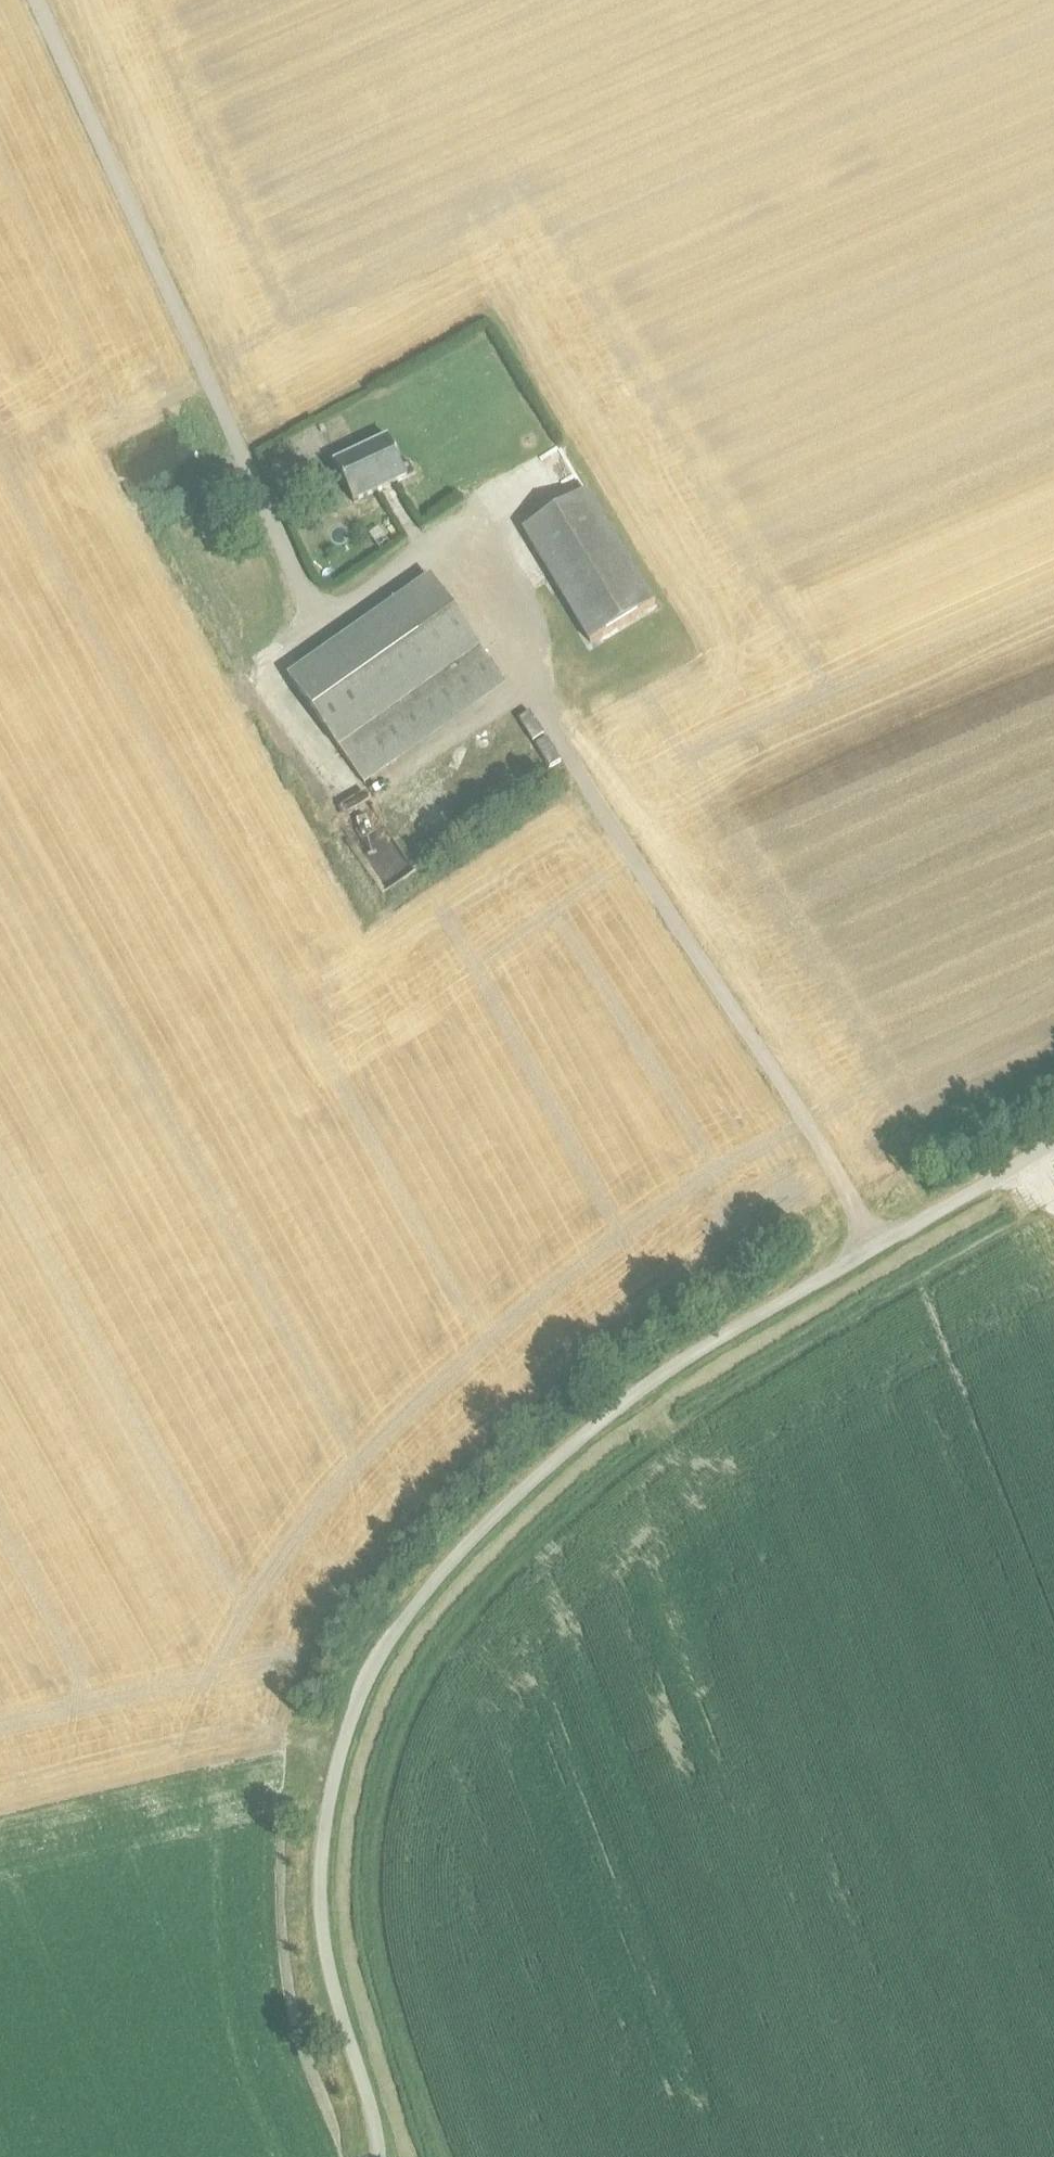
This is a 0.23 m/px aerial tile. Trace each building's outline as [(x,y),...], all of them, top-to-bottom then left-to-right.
[(408,478),(415,475),(409,463),(402,467),(389,438),(335,463),(355,504),(408,478)] [(524,530),(591,643),(655,604),(588,492),(524,530)] [(289,678),(359,777),(501,677),(431,578),(289,678)]
